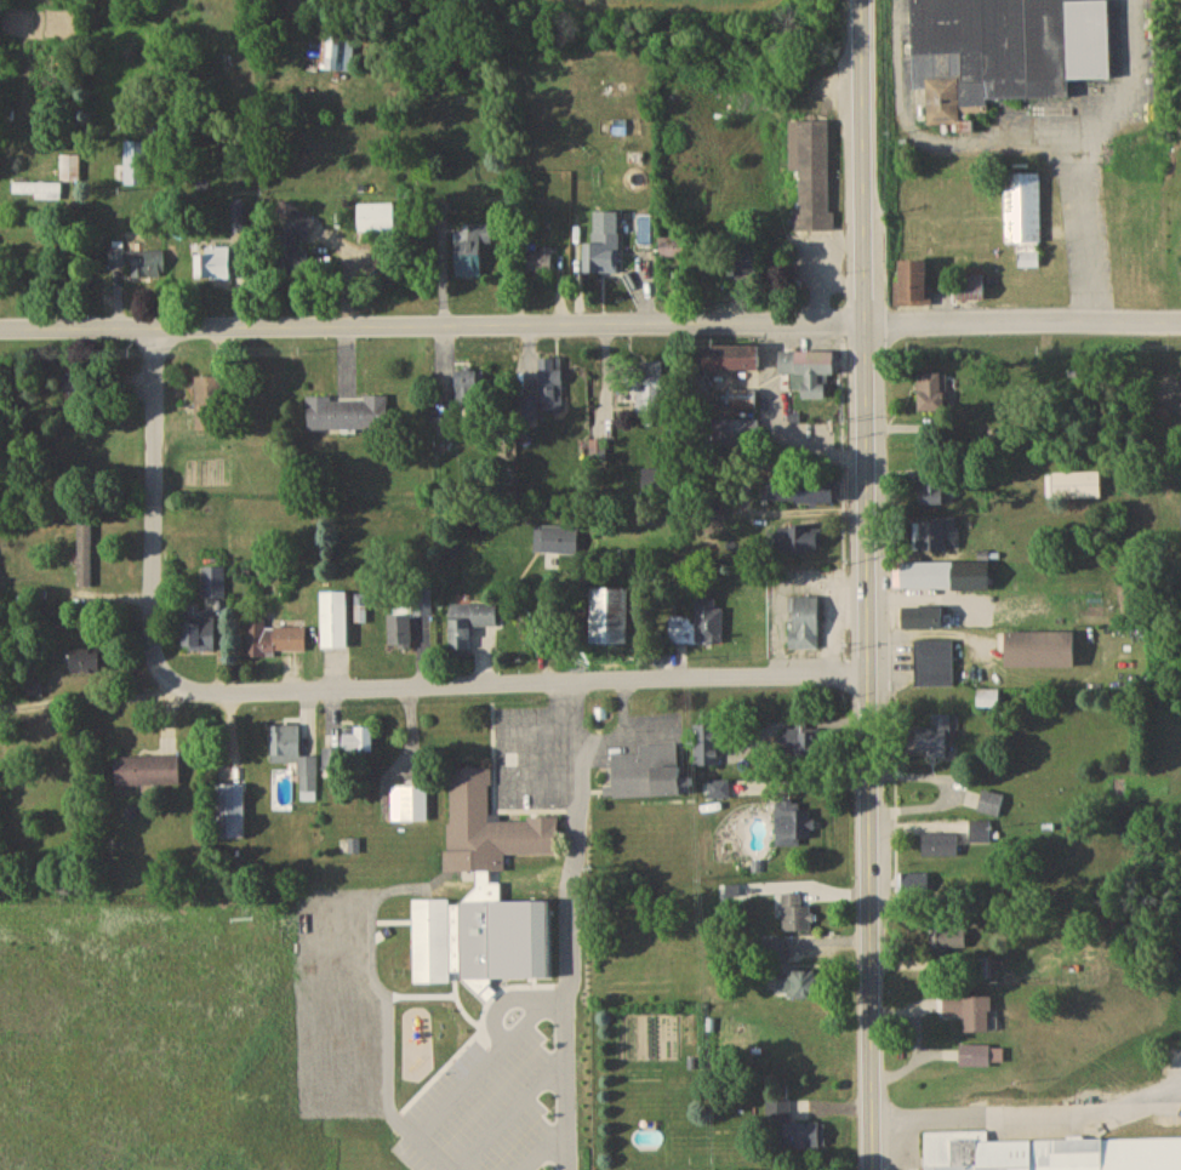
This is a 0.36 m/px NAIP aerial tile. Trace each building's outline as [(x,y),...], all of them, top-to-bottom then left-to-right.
[(915,94),(928,94),(929,129),(963,128),(962,119),(991,119),(990,105),(1072,103),(1072,85),(1114,84),(1113,5),(1069,6),(1069,0),(913,0),(915,94)] [(832,125),(794,126),(795,236),(833,235),(832,125)] [(126,189),(149,189),(149,144),(126,144),(126,189)] [(14,187),(14,202),(63,202),(63,186),(82,186),(82,158),(62,158),(62,187),(14,187)] [(1006,247),(1019,247),(1019,272),(1042,272),(1042,178),(1006,178),(1006,247)] [(361,209),(361,236),(397,236),(397,209),(361,209)] [(586,252),(586,278),(623,278),(623,216),(597,216),(597,252),(586,252)] [(458,229),(458,281),(485,281),(485,249),(495,249),(495,229),(458,229)] [(529,276),(555,276),(555,250),(529,250),(529,276)] [(203,286),(233,286),(233,253),(203,253),(203,286)] [(124,283),(151,283),(151,256),(124,256),(124,283)] [(931,265),(900,265),(900,310),(931,310),(931,265)] [(986,279),(959,279),(959,306),(986,306),(986,279)] [(763,375),(763,351),(708,351),(708,375),(763,375)] [(781,356),(781,379),(792,379),(792,396),(803,396),(803,404),(828,404),(828,380),(837,381),(837,357),(781,356)] [(565,362),(541,362),(541,407),(565,407),(565,362)] [(663,366),(639,366),(639,421),(663,421),(663,366)] [(481,418),(481,376),(458,376),(458,418),(481,418)] [(949,418),(949,378),(921,378),(921,418),(949,418)] [(198,381),(198,436),(224,436),(224,381),(198,381)] [(759,412),(759,395),(728,395),(728,412),(759,412)] [(310,402),(311,435),(390,434),(390,402),(310,402)] [(720,424),(720,451),(761,451),(761,424),(720,424)] [(680,474),(644,474),(644,498),(680,498),(680,474)] [(1104,503),(1104,477),(1052,477),(1052,503),(1104,503)] [(838,509),(838,487),(794,487),(794,509),(838,509)] [(79,592),(93,592),(93,527),(79,527),(79,592)] [(948,529),(934,529),(934,554),(948,554),(948,529)] [(782,531),(782,556),(822,556),(822,531),(782,531)] [(903,595),(994,595),(994,567),(903,567),(903,595)] [(204,602),(227,602),(228,571),(205,571),(204,602)] [(350,653),(350,597),(324,597),(324,653),(350,653)] [(368,614),(368,599),(357,599),(357,614),(368,614)] [(793,652),(821,652),(821,601),(790,600),(790,614),(793,614),(793,652)] [(1025,600),(1008,600),(1008,631),(1029,631),(1029,615),(1025,615),(1025,600)] [(718,602),(695,602),(695,621),(671,621),(671,647),(725,647),(725,614),(718,614),(718,602)] [(474,655),(474,630),(499,630),(499,609),(452,610),(453,655),(474,655)] [(946,633),(946,612),(905,612),(905,633),(946,633)] [(635,615),(605,615),(605,649),(635,649),(635,615)] [(217,654),(217,619),(187,619),(187,654),(217,654)] [(414,652),(414,619),(392,619),(392,652),(414,652)] [(248,630),(248,662),(278,662),(278,656),(308,656),(308,630),(248,630)] [(1078,635),(1009,635),(1009,672),(1078,672),(1078,635)] [(917,644),(917,691),(955,691),(955,644),(917,644)] [(102,658),(77,658),(77,676),(102,676),(102,658)] [(30,700),(44,698),(43,683),(28,684),(30,700)] [(979,711),(1001,711),(1000,694),(978,694),(979,711)] [(951,761),(951,720),(920,720),(920,761),(951,761)] [(781,735),(781,764),(826,764),(826,737),(808,737),(808,726),(797,726),(797,735),(781,735)] [(698,729),(698,769),(721,769),(721,729),(698,729)] [(273,730),(274,767),(301,767),(302,805),(319,805),(319,760),(302,760),(302,730),(273,730)] [(375,756),(375,733),(347,732),(347,753),(326,753),(326,773),(345,774),(345,756),(375,756)] [(616,791),(607,791),(607,803),(687,801),(686,749),(642,750),(642,759),(615,760),(616,791)] [(182,790),(182,760),(118,760),(118,790),(182,790)] [(561,860),(561,824),(492,823),(493,773),(451,772),(450,878),(464,878),(464,907),(485,907),(485,877),(507,877),(508,859),(561,860)] [(218,845),(247,844),(246,783),(217,784),(218,845)] [(732,784),(709,784),(709,802),(732,802),(732,784)] [(1001,822),(1006,800),(984,794),(979,816),(1001,822)] [(803,816),(803,804),(778,804),(779,851),(807,851),(807,836),(815,836),(815,816),(803,816)] [(992,824),(972,824),(972,847),(992,847),(992,824)] [(959,838),(924,838),(924,860),(959,860),(959,838)] [(930,896),(930,878),(908,877),(907,895),(930,896)] [(785,898),(785,937),(814,937),(814,909),(804,909),(804,898),(785,898)] [(452,988),(452,905),(415,905),(415,988),(452,988)] [(968,931),(931,931),(931,954),(968,954),(968,931)] [(780,1003),(825,1003),(825,974),(780,974),(780,1003)] [(966,1037),(994,1037),(994,1002),(953,1002),(953,1020),(966,1020),(966,1037)] [(1005,1050),(963,1050),(963,1070),(1005,1070),(1005,1050)] [(793,1126),(793,1105),(772,1105),(772,1154),(825,1154),(825,1126),(793,1126)] [(990,1145),(990,1136),(926,1137),(927,1169),(1180,1169),(1180,1142),(990,1145)]
